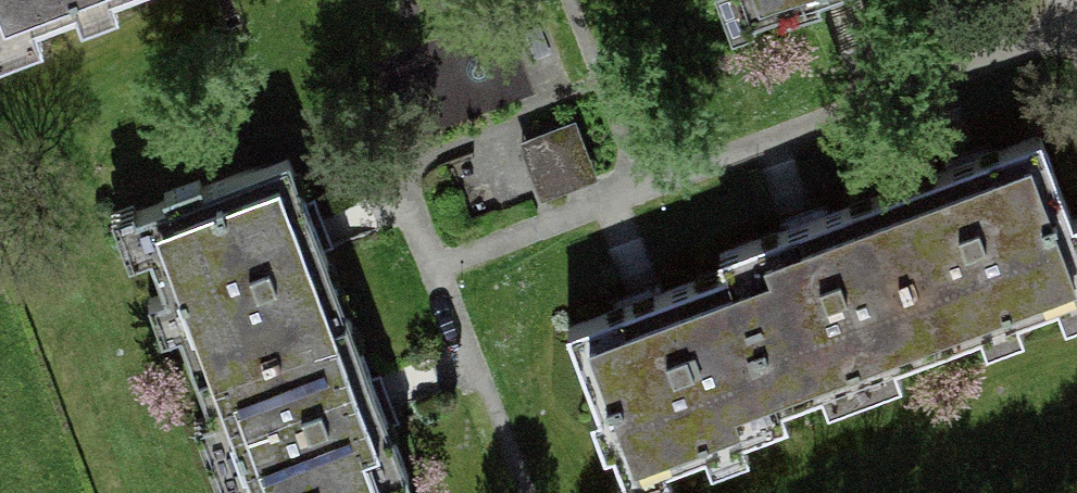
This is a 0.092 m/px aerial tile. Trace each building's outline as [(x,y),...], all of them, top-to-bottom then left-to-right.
[(97,0),(0,0),(0,36),(97,0)] [(751,18),(782,6),(786,16),(821,2),(820,0),(744,0),(751,18)] [(575,119),(519,141),(542,197),(597,175),(575,119)] [(881,193),(938,346),(1076,294),(1076,217),(1072,219),(1040,133),(960,163),(881,193)] [(195,371),(349,314),(319,234),(288,154),(203,186),(200,178),(165,192),(168,199),(136,211),(195,371)] [(800,223),(722,253),(785,420),(787,419),(781,404),(938,346),(881,193),(800,223)] [(785,420),(722,253),(720,253),(726,269),(647,298),(568,328),(600,413),(592,416),(606,452),(614,449),(625,480),(785,420)] [(408,472),(378,393),(349,314),(195,371),(241,492),(352,492),(408,472)] [(408,472),(352,492),(398,492),(393,480),(409,475),(408,472)]
